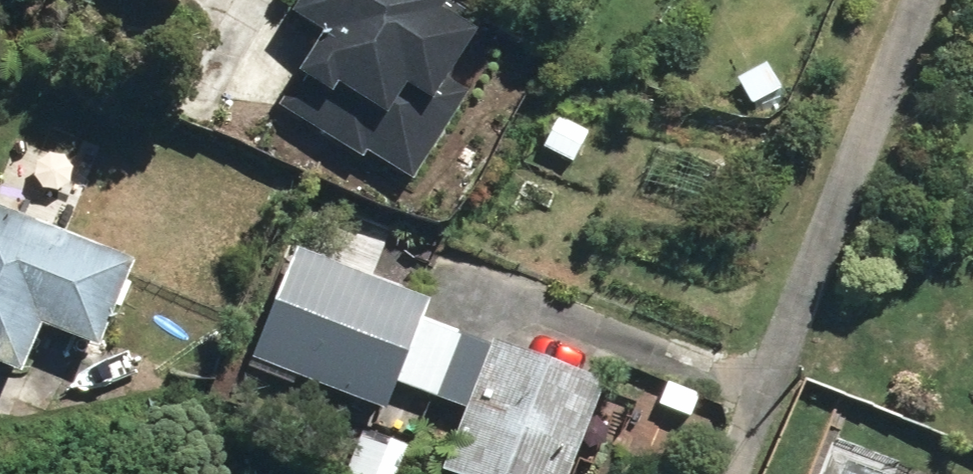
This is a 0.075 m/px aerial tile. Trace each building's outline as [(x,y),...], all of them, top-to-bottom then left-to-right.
[(302,16),(332,38),(298,104),(432,173),(468,104),(455,94),(494,22),(459,3),(460,0),(311,0),(302,16)] [(739,76),(754,103),(783,87),(769,60),(739,76)] [(546,144),(576,159),(591,129),(560,114),(546,144)] [(25,367),(46,315),(103,339),(137,253),(0,199),(0,357),(25,367)] [(294,237),(250,349),(390,404),(434,293),(294,237)] [(498,329),(446,461),(479,473),(571,473),(609,376),(498,329)] [(831,473),(864,473),(839,460),(831,473)]
